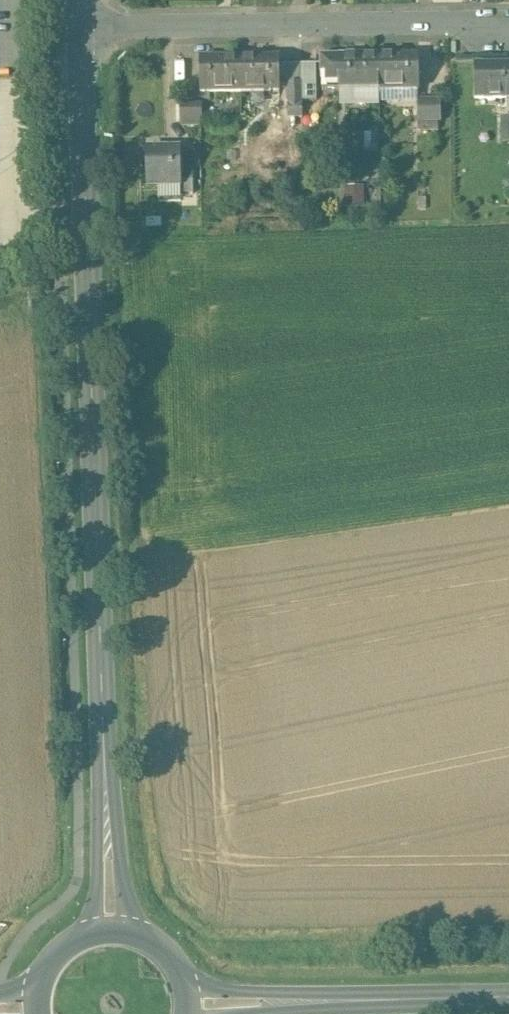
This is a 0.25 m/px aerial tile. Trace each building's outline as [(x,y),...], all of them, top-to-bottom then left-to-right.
[(419,91),(418,57),(379,58),(379,91),(419,91)] [(379,91),(379,58),(322,58),(322,92),(379,91)] [(280,92),(280,59),(240,60),(240,93),(280,92)] [(240,93),(240,60),(200,60),(201,93),(240,93)] [(317,101),(316,64),(302,64),(302,83),(303,101),(317,101)] [(475,66),(475,100),(508,100),(508,66),(475,66)] [(303,101),(302,83),(288,83),(288,104),(303,103),(303,101)] [(441,101),(418,101),(418,123),(441,123),(441,101)] [(303,118),(303,104),(303,103),(288,104),(288,118),(303,118)] [(202,105),(180,105),(180,121),(202,121),(202,105)] [(181,154),(181,150),(147,150),(147,186),(180,186),(181,186),(181,154)] [(193,194),(193,154),(181,154),(181,186),(180,186),(181,194),(193,194)]
